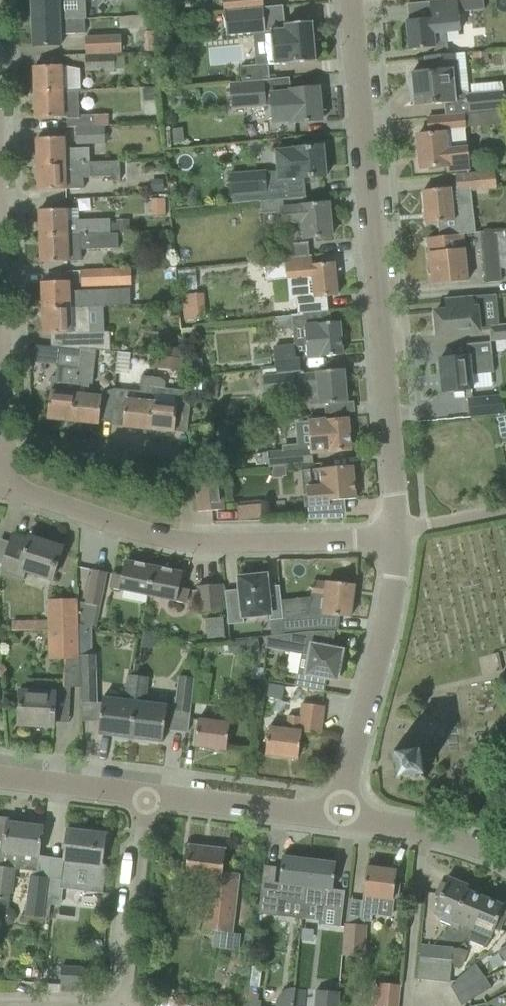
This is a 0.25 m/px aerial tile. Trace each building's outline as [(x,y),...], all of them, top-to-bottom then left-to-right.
[(32,21),(84,19),(83,5),(83,0),(31,0),(32,21)] [(263,7),(262,0),(222,0),(223,11),(263,7)] [(433,35),(460,32),(457,0),(451,0),(429,2),(431,18),(406,21),(409,50),(434,48),(433,35)] [(315,62),(311,22),(284,24),(283,5),(263,7),(223,11),(225,36),(269,32),(273,65),(287,63),(287,65),(315,62)] [(119,17),(120,29),(154,27),(153,15),(119,17)] [(84,34),(84,19),(32,21),(33,47),(60,46),(60,33),(72,32),(72,34),(84,34)] [(152,33),(144,33),(145,53),(153,52),(152,33)] [(85,38),(85,55),(121,53),(121,37),(85,38)] [(487,52),(474,53),(475,64),(488,63),(487,52)] [(84,56),(85,71),(126,70),(125,54),(84,56)] [(434,56),(425,57),(427,72),(411,73),(414,106),(459,102),(454,54),(448,54),(448,55),(434,56)] [(246,82),(246,83),(269,80),(269,79),(267,64),(241,67),(242,82),(246,82)] [(33,67),(34,93),(78,91),(78,71),(60,66),(33,67)] [(320,107),(318,88),(290,90),(271,92),(270,79),(269,79),(269,80),(246,83),(229,84),(232,110),(271,107),(273,123),(293,121),(293,124),(321,121),(321,119),(325,118),(324,107),(320,107)] [(157,88),(143,89),(144,101),(158,100),(157,88)] [(467,94),(469,114),(504,110),(503,90),(467,94)] [(79,116),(78,91),(34,93),(35,119),(66,118),(67,128),(75,128),(75,127),(96,126),(95,115),(79,116)] [(429,134),(417,136),(420,169),(447,166),(447,172),(468,170),(466,149),(446,150),(445,133),(444,131),(465,129),(463,114),(427,118),(429,134)] [(75,127),(75,128),(76,144),(106,143),(105,126),(75,127)] [(181,129),(168,131),(169,144),(183,143),(181,129)] [(36,139),(37,166),(89,163),(89,148),(63,149),(62,138),(36,139)] [(278,199),(287,198),(305,197),(305,196),(304,179),(326,177),(323,146),(294,149),(275,151),(278,175),(266,176),(265,172),(229,175),(231,195),(232,195),(232,204),(278,200),(278,199)] [(89,163),(37,166),(38,191),(82,189),(83,178),(110,177),(110,162),(89,163)] [(454,175),(456,193),(495,189),(494,171),(454,175)] [(162,179),(151,180),(152,192),(163,192),(162,179)] [(452,208),(450,188),(422,191),(426,225),(437,223),(438,237),(474,233),(473,216),(466,217),(465,207),(452,208)] [(284,247),(286,258),(286,260),(307,258),(305,242),(303,243),(302,239),(331,237),(331,233),(333,230),(333,225),(330,223),(328,203),(305,205),(305,198),(306,198),(306,196),(305,196),(305,197),(287,198),(288,207),(279,207),(280,226),(283,225),(285,246),(284,247)] [(39,211),(40,237),(110,234),(110,233),(110,220),(66,221),(65,210),(39,211)] [(129,220),(116,220),(117,233),(118,233),(129,233),(129,220)] [(485,283),(502,282),(500,268),(505,268),(505,232),(480,234),(485,283)] [(110,234),(40,237),(40,263),(67,262),(67,261),(79,261),(79,250),(93,250),(118,249),(118,233),(117,233),(110,233),(110,234)] [(428,253),(432,285),(467,281),(463,235),(428,238),(429,252),(428,253)] [(171,240),(155,241),(156,256),(171,256),(171,240)] [(297,299),(299,313),(327,311),(326,297),(337,296),(334,264),(308,266),(307,258),(286,260),(286,258),(264,261),(266,281),(286,280),(288,300),(297,299)] [(79,271),(80,286),(131,284),(130,269),(79,271)] [(105,307),(105,292),(81,293),(81,295),(68,295),(68,282),(41,283),(42,309),(88,307),(105,307)] [(184,319),(204,319),(203,292),(183,292),(184,319)] [(474,308),(472,296),(446,299),(448,310),(434,312),(437,336),(479,331),(476,308),(474,308)] [(78,349),(95,350),(111,351),(109,332),(90,333),(88,307),(42,309),(43,335),(76,333),(76,349),(78,349)] [(327,311),(299,313),(299,316),(291,316),(292,330),(303,329),(305,358),(342,355),(339,322),(329,323),(327,311)] [(488,326),(490,342),(505,340),(505,324),(488,326)] [(439,359),(442,392),(472,389),(470,375),(491,373),(488,342),(467,345),(468,356),(439,359)] [(271,348),(274,376),(299,374),(298,361),(293,361),(292,346),(271,348)] [(78,350),(50,347),(49,355),(57,356),(55,377),(51,377),(47,419),(73,422),(78,369),(77,369),(79,350),(78,350)] [(78,369),(73,422),(98,424),(101,398),(87,397),(88,383),(91,383),(95,350),(78,349),(78,350),(79,350),(77,369),(78,369)] [(167,349),(166,358),(180,360),(181,350),(167,349)] [(196,355),(186,356),(188,376),(202,374),(201,361),(196,361),(196,355)] [(299,374),(274,376),(263,377),(265,394),(315,389),(317,405),(347,402),(344,369),(299,374)] [(110,426),(148,430),(152,387),(153,378),(141,376),(138,402),(126,401),(127,392),(114,390),(110,426)] [(201,393),(201,395),(215,396),(216,382),(202,381),(201,393)] [(152,387),(148,430),(174,432),(187,433),(189,413),(189,407),(175,406),(177,390),(152,387)] [(468,400),(470,416),(504,413),(502,397),(468,400)] [(311,448),(267,451),(269,468),(312,464),(311,454),(351,451),(348,418),(326,420),(326,415),(308,417),(311,448)] [(320,488),(303,489),(305,520),(309,520),(339,519),(337,501),(356,499),(353,466),(333,468),(330,468),(319,469),(320,488)] [(194,476),(197,512),(223,510),(220,474),(194,476)] [(260,502),(236,504),(238,521),(261,519),(260,502)] [(25,573),(51,581),(62,548),(28,537),(25,548),(10,543),(0,572),(23,579),(25,573)] [(109,589),(147,596),(153,567),(124,561),(121,576),(112,574),(109,589)] [(153,567),(147,596),(185,604),(188,590),(179,588),(182,573),(153,567)] [(86,605),(99,608),(106,573),(92,570),(86,605)] [(269,621),(282,620),(282,618),(279,586),(267,587),(266,575),(238,578),(239,590),(224,591),(227,625),(243,624),(243,618),(268,615),(269,621)] [(350,618),(354,585),(326,582),(326,583),(312,582),(308,615),(317,615),(322,614),(350,618)] [(196,587),(198,613),(220,611),(218,585),(196,587)] [(48,604),(48,630),(77,630),(76,603),(48,604)] [(282,618),(282,620),(284,633),(303,631),(313,631),(318,631),(317,615),(302,616),(282,618)] [(77,630),(48,630),(49,658),(77,657),(77,630)] [(265,648),(309,656),(305,675),(337,681),(337,677),(340,677),(343,666),(339,665),(342,651),(331,649),(335,632),(308,632),(267,637),(265,648)] [(227,645),(229,654),(259,650),(258,638),(227,642),(227,645)] [(227,645),(221,646),(222,655),(229,654),(227,645)] [(97,703),(96,668),(80,669),(80,704),(97,703)] [(114,739),(130,741),(136,676),(127,675),(125,693),(122,692),(118,695),(117,699),(102,698),(98,735),(115,737),(114,739)] [(136,676),(130,741),(145,743),(146,741),(162,743),(165,723),(167,705),(152,704),(153,699),(150,696),(146,695),(148,678),(136,676)] [(177,677),(173,712),(189,714),(193,680),(177,677)] [(18,725),(53,727),(53,715),(69,716),(70,688),(46,687),(46,693),(20,692),(18,725)] [(265,755),(297,759),(301,732),(320,735),(324,706),(302,704),(300,717),(288,716),(286,729),(268,727),(265,755)] [(194,746),(226,750),(231,711),(220,709),(218,723),(197,721),(194,746)] [(393,754),(391,754),(394,779),(397,779),(398,782),(425,780),(420,745),(417,746),(417,747),(393,751),(393,754)] [(9,899),(12,868),(16,869),(16,867),(37,870),(42,827),(27,825),(27,821),(0,818),(0,898),(9,899)] [(102,865),(106,834),(66,829),(59,888),(102,894),(106,865),(102,865)] [(209,880),(203,930),(232,933),(236,895),(239,875),(222,873),(225,850),(188,846),(185,877),(209,880)] [(305,887),(309,860),(282,857),(278,888),(271,888),(271,882),(262,881),(258,914),(276,916),(278,898),(304,901),(305,887)] [(305,887),(332,890),(335,863),(309,860),(305,887)] [(360,920),(371,922),(371,915),(378,915),(379,898),(393,900),(393,898),(398,899),(399,883),(395,882),(396,871),(366,867),(363,896),(360,920)] [(435,909),(453,917),(454,917),(467,885),(458,882),(460,877),(450,873),(445,884),(441,882),(434,896),(439,898),(435,909)] [(30,876),(25,914),(43,916),(48,878),(30,876)] [(459,923),(471,929),(484,897),(476,894),(478,890),(467,885),(454,917),(453,917),(450,925),(457,928),(459,923)] [(484,897),(471,929),(467,939),(486,947),(488,941),(493,928),(499,930),(504,916),(500,915),(505,901),(495,897),(493,901),(484,897)] [(342,956),(364,956),(366,926),(345,925),(342,956)] [(417,979),(428,980),(430,946),(420,945),(417,979)] [(428,980),(438,981),(441,947),(430,946),(428,980)] [(498,952),(505,963),(505,946),(498,952)] [(441,947),(438,981),(449,983),(453,948),(441,947)] [(252,965),(250,985),(259,986),(261,967),(252,965)] [(61,967),(60,985),(81,986),(82,968),(61,967)] [(469,976),(474,985),(485,978),(480,969),(469,976)] [(485,978),(474,985),(480,994),(491,988),(485,978)] [(398,985),(374,983),(373,1003),(377,1003),(376,1005),(396,1005),(398,985)] [(339,989),(316,987),(314,1005),(338,1005),(339,989)] [(295,988),(289,988),(284,990),(279,994),(277,998),(276,1002),(275,1005),(293,1005),(295,988)]
